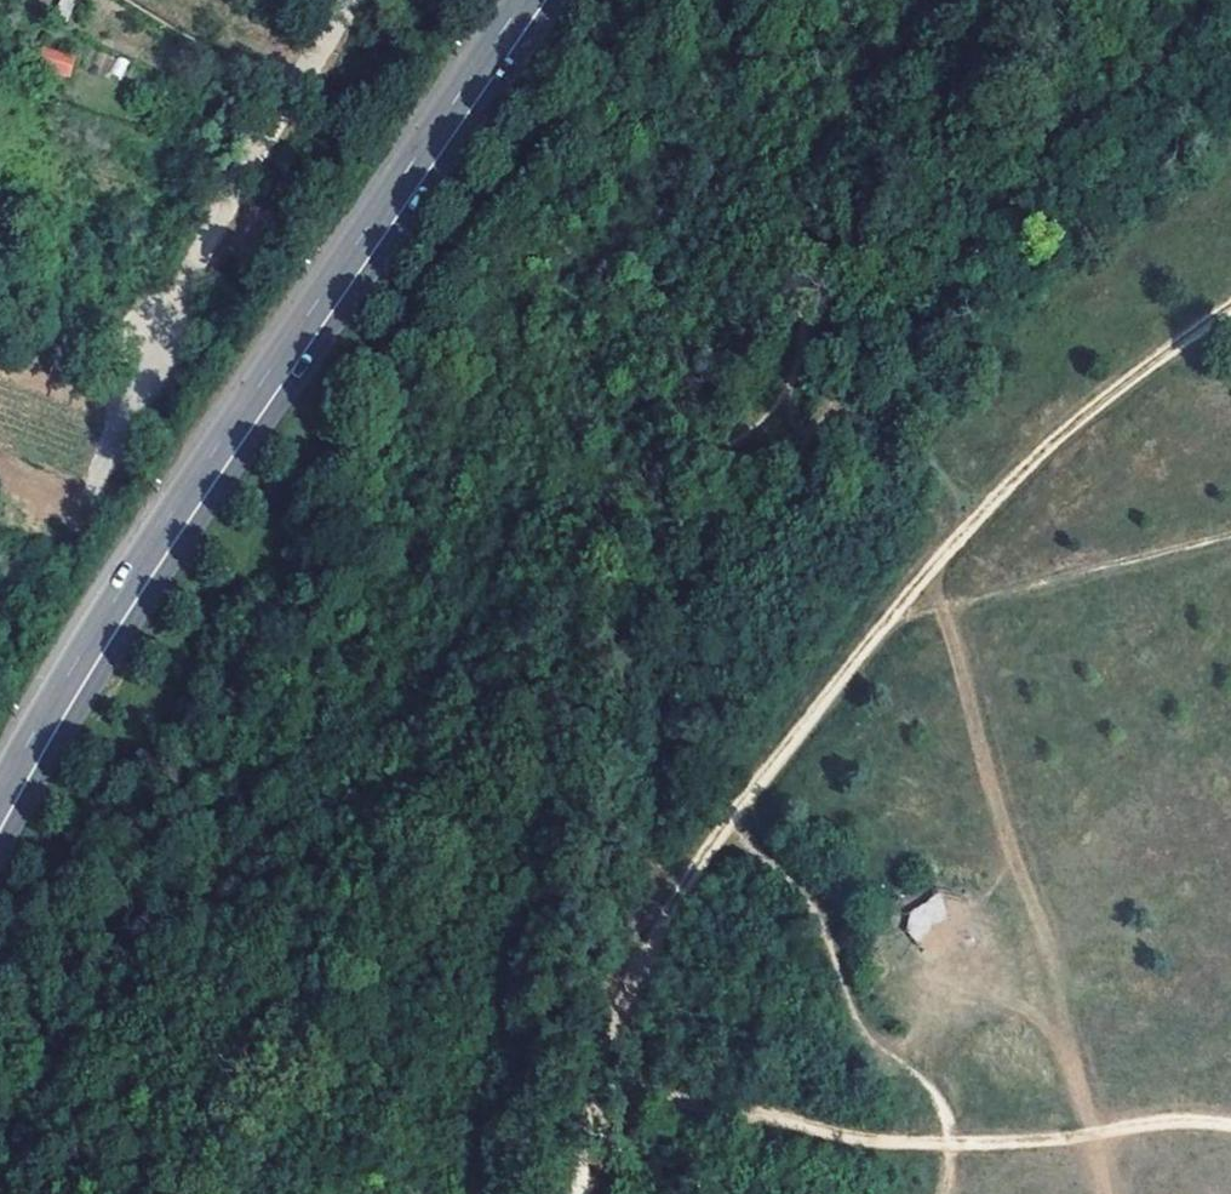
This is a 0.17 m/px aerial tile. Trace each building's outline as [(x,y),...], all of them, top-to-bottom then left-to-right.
[(44,51),(37,70),(65,80),(72,61),(44,51)] [(937,893),(901,916),(915,938),(951,915),(937,893)]
